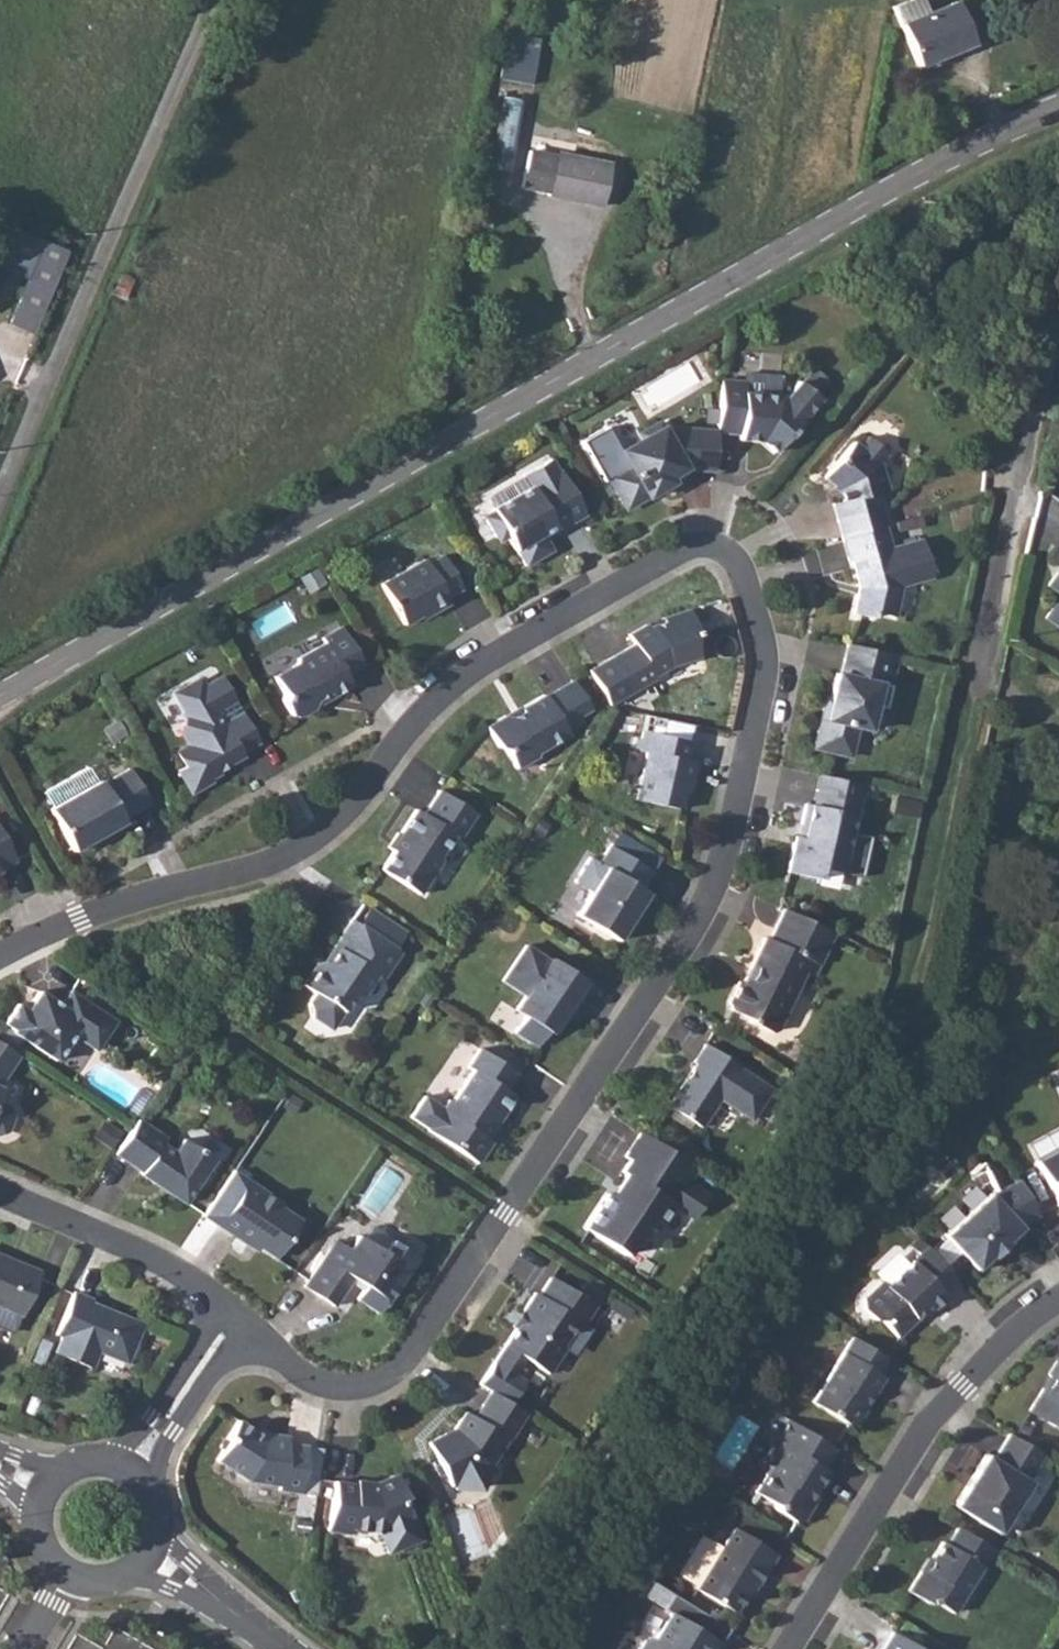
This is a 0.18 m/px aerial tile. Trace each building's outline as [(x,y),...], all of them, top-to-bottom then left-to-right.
[(893,6),(918,66),(973,43),(955,1),(927,12),(921,0),(908,0),(893,6)] [(502,79),(536,82),(541,37),(507,33),(502,79)] [(516,169),(523,97),(507,96),(500,168),(516,169)] [(528,151),(521,186),(548,191),(547,194),(602,205),(609,165),(555,154),(554,157),(528,151)] [(44,241),(27,279),(8,321),(30,331),(66,250),(44,241)] [(744,381),(719,379),(716,431),(739,434),(739,439),(760,440),(773,452),(791,431),(790,423),(798,422),(818,398),(798,381),(783,399),(778,396),(780,376),(745,374),(744,381)] [(685,467),(713,470),(716,431),(675,428),(665,434),(658,422),(639,434),(645,444),(623,456),(628,465),(608,477),(626,508),(647,496),(643,489),(667,477),(685,467)] [(859,446),(853,441),(824,477),(838,489),(841,501),(833,503),(843,537),(884,526),(888,525),(879,492),(886,490),(879,463),(888,453),(868,436),(859,446)] [(552,550),(543,533),(553,527),(556,532),(585,514),(559,469),(557,470),(550,458),(523,474),(524,475),(489,494),(488,499),(493,510),(489,512),(486,521),(495,536),(503,538),(507,535),(515,549),(516,548),(525,565),(552,550)] [(884,526),(843,537),(850,561),(853,559),(860,587),(855,612),(873,617),(880,613),(894,616),(901,586),(932,577),(921,539),(891,547),(884,526)] [(424,559),(381,583),(404,624),(430,609),(432,613),(449,603),(446,597),(461,589),(442,555),(427,564),(424,559)] [(1046,584),(1058,593),(1058,567),(1046,584)] [(1044,617),(1058,628),(1058,595),(1044,617)] [(634,644),(610,658),(630,692),(654,678),(653,676),(670,666),(699,657),(692,635),(697,634),(689,609),(662,618),(663,621),(652,625),(648,627),(646,624),(629,634),(634,644)] [(284,693),(283,699),(291,715),(299,717),(315,707),(317,700),(329,693),(331,695),(350,685),(344,674),(362,664),(341,626),(321,637),(324,642),(297,657),(295,663),(274,676),(284,693)] [(897,655),(847,644),(840,674),(836,673),(830,699),(826,718),(819,717),(812,747),(848,756),(855,727),(868,729),(874,705),(884,707),(897,655)] [(179,771),(192,791),(212,780),(210,777),(219,772),(213,761),(220,757),(222,760),(229,762),(242,755),(240,751),(258,741),(241,711),(224,721),(218,712),(236,702),(222,677),(204,687),(199,679),(174,693),(188,717),(183,735),(189,745),(179,752),(187,765),(179,771)] [(506,716),(487,727),(499,747),(505,748),(517,768),(537,756),(539,751),(568,733),(566,730),(581,721),(578,714),(589,708),(572,680),(545,696),(544,695),(521,709),(523,711),(512,717),(506,716)] [(647,752),(637,799),(681,808),(687,780),(691,781),(696,761),(685,758),(689,740),(644,730),(640,750),(647,752)] [(100,780),(50,808),(74,851),(124,822),(122,819),(149,803),(130,768),(102,783),(100,780)] [(862,784),(819,774),(813,805),(805,803),(800,823),(805,825),(802,837),(795,836),(787,871),(818,879),(820,867),(841,872),(853,815),(855,815),(862,784)] [(478,816),(441,791),(425,815),(418,810),(401,835),(392,849),(395,851),(383,870),(421,895),(442,863),(441,857),(455,836),(461,840),(478,816)] [(16,860),(0,833),(0,869),(16,860)] [(651,871),(608,845),(598,862),(605,866),(576,914),(617,940),(647,892),(640,888),(651,871)] [(813,974),(833,932),(784,908),(769,938),(765,936),(743,982),(740,980),(730,1001),(733,1009),(751,1017),(750,1020),(771,1030),(778,1028),(805,970),(813,974)] [(400,951),(352,919),(334,946),(337,948),(327,963),(324,961),(317,962),(302,984),(316,992),(309,1003),(312,1015),(331,1028),(352,997),(361,995),(375,974),(382,978),(400,951)] [(514,1032),(536,1047),(547,1031),(551,1033),(562,1017),(560,1011),(564,1005),(568,1008),(585,981),(550,958),(548,960),(526,945),(502,980),(525,996),(515,1010),(525,1016),(514,1032)] [(176,949),(170,959),(186,970),(193,960),(176,949)] [(115,1021),(69,991),(60,1005),(39,991),(26,1010),(17,1003),(3,1023),(13,1029),(12,1031),(55,1060),(72,1035),(95,1050),(115,1021)] [(0,1043),(0,1087),(3,1078),(18,1055),(0,1043)] [(691,1077),(686,1078),(668,1105),(700,1127),(719,1099),(751,1120),(771,1089),(739,1068),(740,1067),(705,1043),(693,1062),(695,1063),(692,1069),(695,1071),(691,1077)] [(428,1130),(478,1163),(492,1142),(484,1137),(492,1125),(495,1127),(515,1097),(506,1090),(516,1073),(479,1048),(467,1066),(473,1070),(451,1102),(448,1100),(442,1108),(424,1096),(410,1116),(428,1129),(428,1130)] [(8,1129),(13,1116),(8,1106),(0,1102),(0,1133),(8,1129)] [(115,1148),(126,1133),(107,1120),(96,1134),(115,1148)] [(166,1139),(137,1120),(114,1154),(142,1173),(140,1175),(155,1185),(160,1184),(170,1191),(171,1195),(184,1204),(213,1160),(183,1140),(174,1154),(161,1145),(166,1139)] [(607,1195),(583,1229),(609,1252),(627,1259),(647,1231),(657,1234),(673,1209),(695,1220),(709,1195),(688,1185),(697,1171),(638,1135),(622,1158),(628,1163),(616,1182),(620,1185),(611,1197),(607,1195)] [(1036,1161),(1058,1204),(1058,1148),(1036,1161)] [(247,1180),(217,1225),(247,1244),(250,1241),(274,1257),(299,1220),(280,1206),(283,1203),(247,1180)] [(1038,1215),(1018,1180),(990,1195),(990,1194),(945,1236),(976,1270),(991,1257),(992,1258),(1008,1244),(1006,1243),(1022,1228),(1020,1225),(1038,1215)] [(331,1245),(304,1285),(334,1305),(352,1277),(365,1285),(356,1298),(378,1313),(415,1256),(390,1239),(383,1251),(358,1235),(344,1255),(331,1245)] [(956,1278),(926,1246),(884,1285),(881,1280),(862,1298),(862,1307),(873,1319),(881,1319),(897,1336),(917,1318),(915,1316),(926,1305),(930,1309),(945,1296),(941,1292),(956,1278)] [(13,1332),(21,1314),(22,1315),(40,1271),(0,1254),(0,1326),(13,1332)] [(594,1306),(551,1276),(539,1294),(534,1292),(523,1309),(526,1311),(504,1344),(548,1373),(563,1348),(562,1343),(577,1322),(582,1325),(594,1306)] [(92,1299),(74,1290),(56,1334),(62,1336),(55,1352),(92,1367),(99,1351),(127,1363),(143,1323),(116,1312),(115,1314),(109,1311),(109,1310),(91,1301),(92,1299)] [(888,1358),(852,1336),(812,1401),(854,1427),(867,1407),(866,1402),(872,1393),(872,1394),(883,1376),(879,1373),(888,1358)] [(1056,1360),(1048,1374),(1052,1376),(1045,1389),(1043,1387),(1029,1410),(1058,1428),(1058,1358),(1056,1360)] [(525,1412),(491,1391),(474,1417),(465,1411),(455,1427),(429,1441),(451,1485),(454,1483),(456,1488),(468,1489),(484,1480),(490,1470),(488,1466),(506,1439),(508,1440),(525,1412)] [(773,1445),(763,1461),(771,1466),(755,1491),(775,1504),(776,1509),(796,1521),(803,1519),(812,1504),(810,1498),(827,1470),(822,1467),(834,1448),(789,1419),(777,1438),(772,1435),(768,1442),(773,1445)] [(299,1493),(306,1446),(286,1443),(287,1437),(266,1433),(262,1436),(237,1420),(225,1439),(228,1441),(216,1460),(248,1481),(278,1485),(277,1489),(299,1493)] [(1043,1454),(1009,1433),(993,1459),(985,1454),(953,1505),(998,1532),(1029,1481),(1028,1480),(1043,1454)] [(371,1487),(335,1481),(327,1530),(349,1534),(350,1528),(380,1532),(388,1552),(422,1539),(413,1518),(408,1520),(399,1499),(405,1497),(396,1474),(374,1483),(372,1482),(371,1487)] [(952,1612),(992,1548),(957,1526),(946,1543),(941,1541),(930,1558),(932,1560),(926,1569),(920,1570),(908,1590),(929,1603),(934,1601),(952,1612)] [(733,1527),(695,1588),(733,1611),(751,1582),(756,1585),(775,1554),(733,1527)] [(721,1642),(671,1611),(655,1637),(645,1639),(639,1648),(716,1648),(721,1642)] [(892,1631),(881,1648),(920,1648),(892,1631)]
